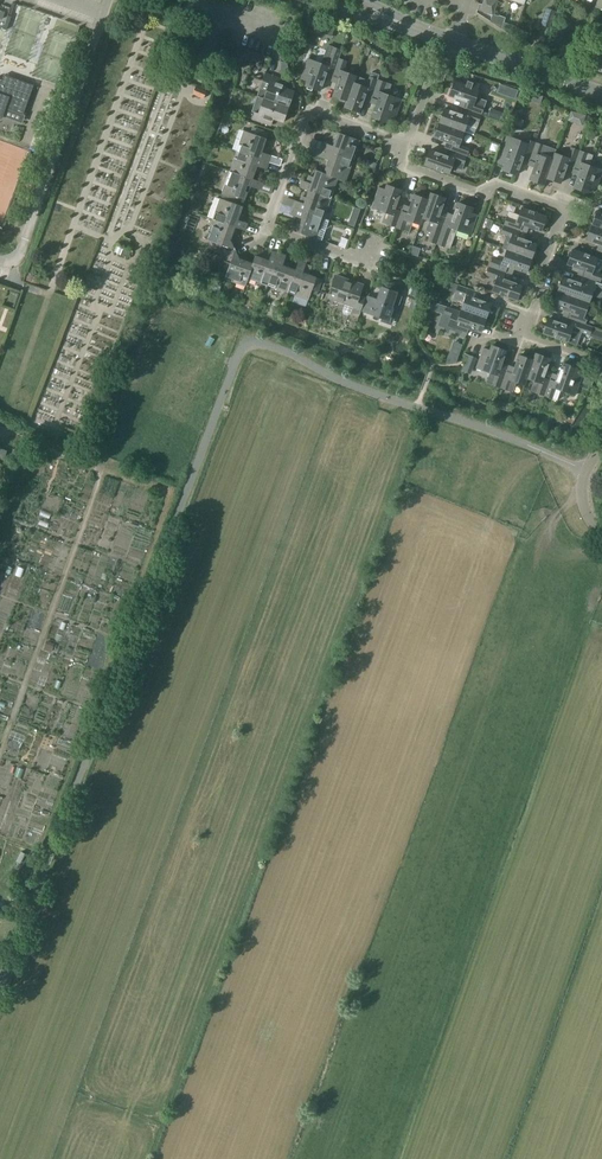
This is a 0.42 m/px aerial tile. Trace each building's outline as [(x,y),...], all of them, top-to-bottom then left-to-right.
[(480,3),(477,10),(493,15),(498,0),(484,0),(483,4),(480,3)] [(548,9),(543,24),(542,25),(550,28),(555,11),(548,9)] [(499,17),(500,17),(497,25),(502,29),(507,14),(501,12),(499,17)] [(513,16),(507,14),(502,29),(513,36),(517,26),(510,24),(513,16)] [(305,66),(301,78),(307,80),(305,85),(319,90),(326,72),(332,75),(338,58),(339,59),(342,50),(328,45),(325,54),(322,63),(308,59),(307,60),(305,66)] [(259,65),(263,54),(246,48),(242,59),(259,65)] [(347,100),(353,82),(354,82),(356,75),(342,70),(345,61),(339,59),(338,58),(332,75),(339,77),(332,95),(347,100)] [(372,96),(378,80),(379,75),(374,73),(373,78),(371,77),(370,80),(356,75),(354,82),(353,82),(347,100),(344,107),(359,112),(365,94),(372,96)] [(24,114),(34,85),(5,74),(3,80),(0,79),(0,118),(2,119),(6,108),(24,114)] [(257,96),(288,107),(294,91),(284,88),(286,81),(265,74),(262,81),(257,96)] [(372,96),(378,98),(372,116),(387,122),(388,117),(394,119),(401,99),(387,94),(391,84),(378,80),(372,96)] [(449,96),(467,102),(465,109),(481,115),(486,101),(476,98),(479,90),(478,89),(480,84),(467,80),(465,85),(454,81),(449,96)] [(204,99),(207,90),(196,86),(193,94),(204,99)] [(255,111),(252,119),(271,126),(273,119),(283,122),(288,107),(257,96),(252,111),(255,111)] [(491,108),(488,115),(500,120),(503,112),(491,108)] [(463,115),(444,109),(439,123),(463,132),(466,124),(477,128),(481,115),(465,109),(463,115)] [(434,137),(452,144),(450,150),(466,156),(469,149),(459,145),(463,132),(439,123),(434,137)] [(254,134),(244,131),(237,151),(268,162),(271,155),(267,154),(269,147),(264,145),(268,133),(256,129),(254,134)] [(333,146),(324,143),(321,150),(353,161),(360,140),(338,132),(333,146)] [(497,162),(503,164),(502,169),(517,175),(523,156),(529,159),(538,134),(535,133),(532,141),(522,138),(521,140),(507,135),(504,142),(497,162)] [(536,161),(529,179),(544,185),(547,178),(546,178),(553,159),(552,159),(554,153),(555,150),(548,147),(539,144),(542,136),(539,135),(539,134),(538,134),(529,159),(536,161)] [(568,158),(554,153),(552,159),(553,159),(546,178),(547,178),(560,183),(566,165),(573,167),(579,150),(572,148),(568,158)] [(324,172),(324,173),(338,178),(338,179),(346,182),(353,161),(321,150),(319,156),(328,160),(326,165),(324,172)] [(448,156),(430,150),(424,165),(449,174),(452,166),(462,169),(466,156),(450,150),(448,156)] [(579,169),(573,187),(588,192),(590,188),(596,190),(601,171),(601,170),(589,165),(592,155),(579,150),(573,167),(579,169)] [(237,151),(230,171),(252,179),(255,172),(258,173),(260,167),(266,169),(268,162),(237,151)] [(316,170),(313,176),(309,175),(306,181),(301,180),(299,187),(309,190),(331,198),(338,179),(338,178),(324,173),(324,172),(316,170)] [(261,182),(252,179),(230,171),(223,191),(245,199),(247,192),(253,193),(255,187),(259,189),(261,182)] [(372,207),(386,212),(382,222),(395,227),(401,210),(395,208),(401,190),(386,185),(385,190),(379,188),(372,207)] [(309,190),(306,197),(301,195),(299,202),(294,200),(292,207),(324,218),(331,198),(309,190)] [(445,198),(430,193),(428,199),(429,200),(422,218),(423,218),(430,221),(427,230),(431,232),(428,241),(436,244),(445,219),(439,216),(445,198)] [(423,218),(422,218),(429,200),(428,199),(414,195),(408,213),(401,210),(395,227),(409,232),(413,222),(420,225),(423,218)] [(220,198),(213,219),(235,227),(244,230),(247,223),(242,221),(244,214),(240,213),(242,206),(220,198)] [(451,221),(445,219),(436,244),(450,249),(453,240),(456,230),(470,235),(477,215),(471,213),(473,208),(458,203),(451,221)] [(292,207),(289,214),(295,216),(293,222),(297,223),(294,231),(322,240),(329,220),(324,218),(292,207)] [(518,216),(508,212),(504,225),(520,231),(522,225),(541,231),(546,217),(521,208),(518,216)] [(597,210),(591,225),(601,229),(601,212),(597,210)] [(230,241),(235,227),(213,219),(206,239),(213,242),(211,248),(219,251),(222,256),(235,250),(230,241)] [(504,225),(501,232),(507,234),(502,248),(506,249),(531,258),(536,244),(518,238),(520,231),(504,225)] [(601,245),(601,229),(591,225),(586,239),(601,245)] [(117,245),(114,252),(121,255),(124,247),(117,245)] [(125,248),(123,255),(129,257),(131,251),(125,248)] [(489,267),(505,273),(508,266),(526,273),(531,258),(506,249),(502,263),(491,260),(489,267)] [(567,264),(585,270),(583,277),(599,283),(599,282),(601,276),(592,272),(597,258),(572,249),(567,264)] [(253,263),(239,258),(235,250),(222,256),(224,261),(230,264),(225,279),(245,286),(248,278),(253,263)] [(263,258),(256,255),(255,255),(253,263),(248,278),(268,285),(279,253),(272,251),(270,256),(264,254),(263,258)] [(284,261),(286,256),(279,253),(268,285),(288,292),(296,270),(295,269),(289,267),(291,263),(284,261)] [(296,270),(288,292),(309,300),(312,290),(314,290),(313,293),(317,295),(318,292),(323,279),(309,274),(311,270),(304,268),(306,262),(299,260),(295,269),(296,270)] [(487,274),(496,277),(491,292),(516,300),(522,285),(503,279),(505,273),(489,267),(487,274)] [(330,290),(328,297),(334,299),(345,303),(342,311),(344,314),(348,315),(351,314),(351,313),(359,316),(366,298),(358,295),(362,285),(335,276),(330,290)] [(562,277),(557,291),(590,303),(592,295),(601,298),(601,283),(599,282),(599,283),(583,277),(580,283),(562,277)] [(414,283),(411,294),(417,296),(421,286),(414,283)] [(458,285),(456,292),(455,292),(453,298),(463,302),(461,310),(486,318),(491,304),(476,299),(478,293),(480,293),(481,293),(458,285)] [(402,296),(396,294),(397,292),(381,286),(376,299),(367,296),(362,311),(381,317),(382,315),(394,319),(402,296)] [(570,312),(568,318),(585,325),(586,324),(588,316),(586,315),(590,303),(557,291),(552,305),(570,312)] [(437,303),(434,310),(444,313),(448,315),(446,320),(443,327),(466,335),(466,334),(464,334),(466,328),(480,333),(486,318),(461,310),(460,311),(446,306),(437,303)] [(431,326),(437,329),(440,321),(434,318),(431,326)] [(547,318),(542,333),(567,342),(577,346),(582,331),(590,334),(592,327),(586,324),(585,325),(568,318),(565,325),(547,318)] [(476,368),(490,373),(487,383),(500,388),(505,371),(499,369),(505,351),(491,346),(489,350),(483,348),(476,368)] [(462,370),(471,373),(477,357),(465,353),(464,357),(465,361),(462,370)] [(542,377),(549,358),(535,353),(532,360),(533,360),(526,378),(527,378),(533,381),(529,391),(543,396),(549,380),(542,377)] [(512,374),(505,371),(500,388),(513,392),(517,382),(525,385),(527,378),(526,378),(533,360),(532,360),(518,355),(512,374)] [(543,396),(550,398),(550,397),(557,400),(561,391),(574,395),(581,375),(575,373),(577,368),(562,363),(555,382),(549,380),(543,396)] [(47,641),(44,649),(52,652),(55,643),(47,641)]
